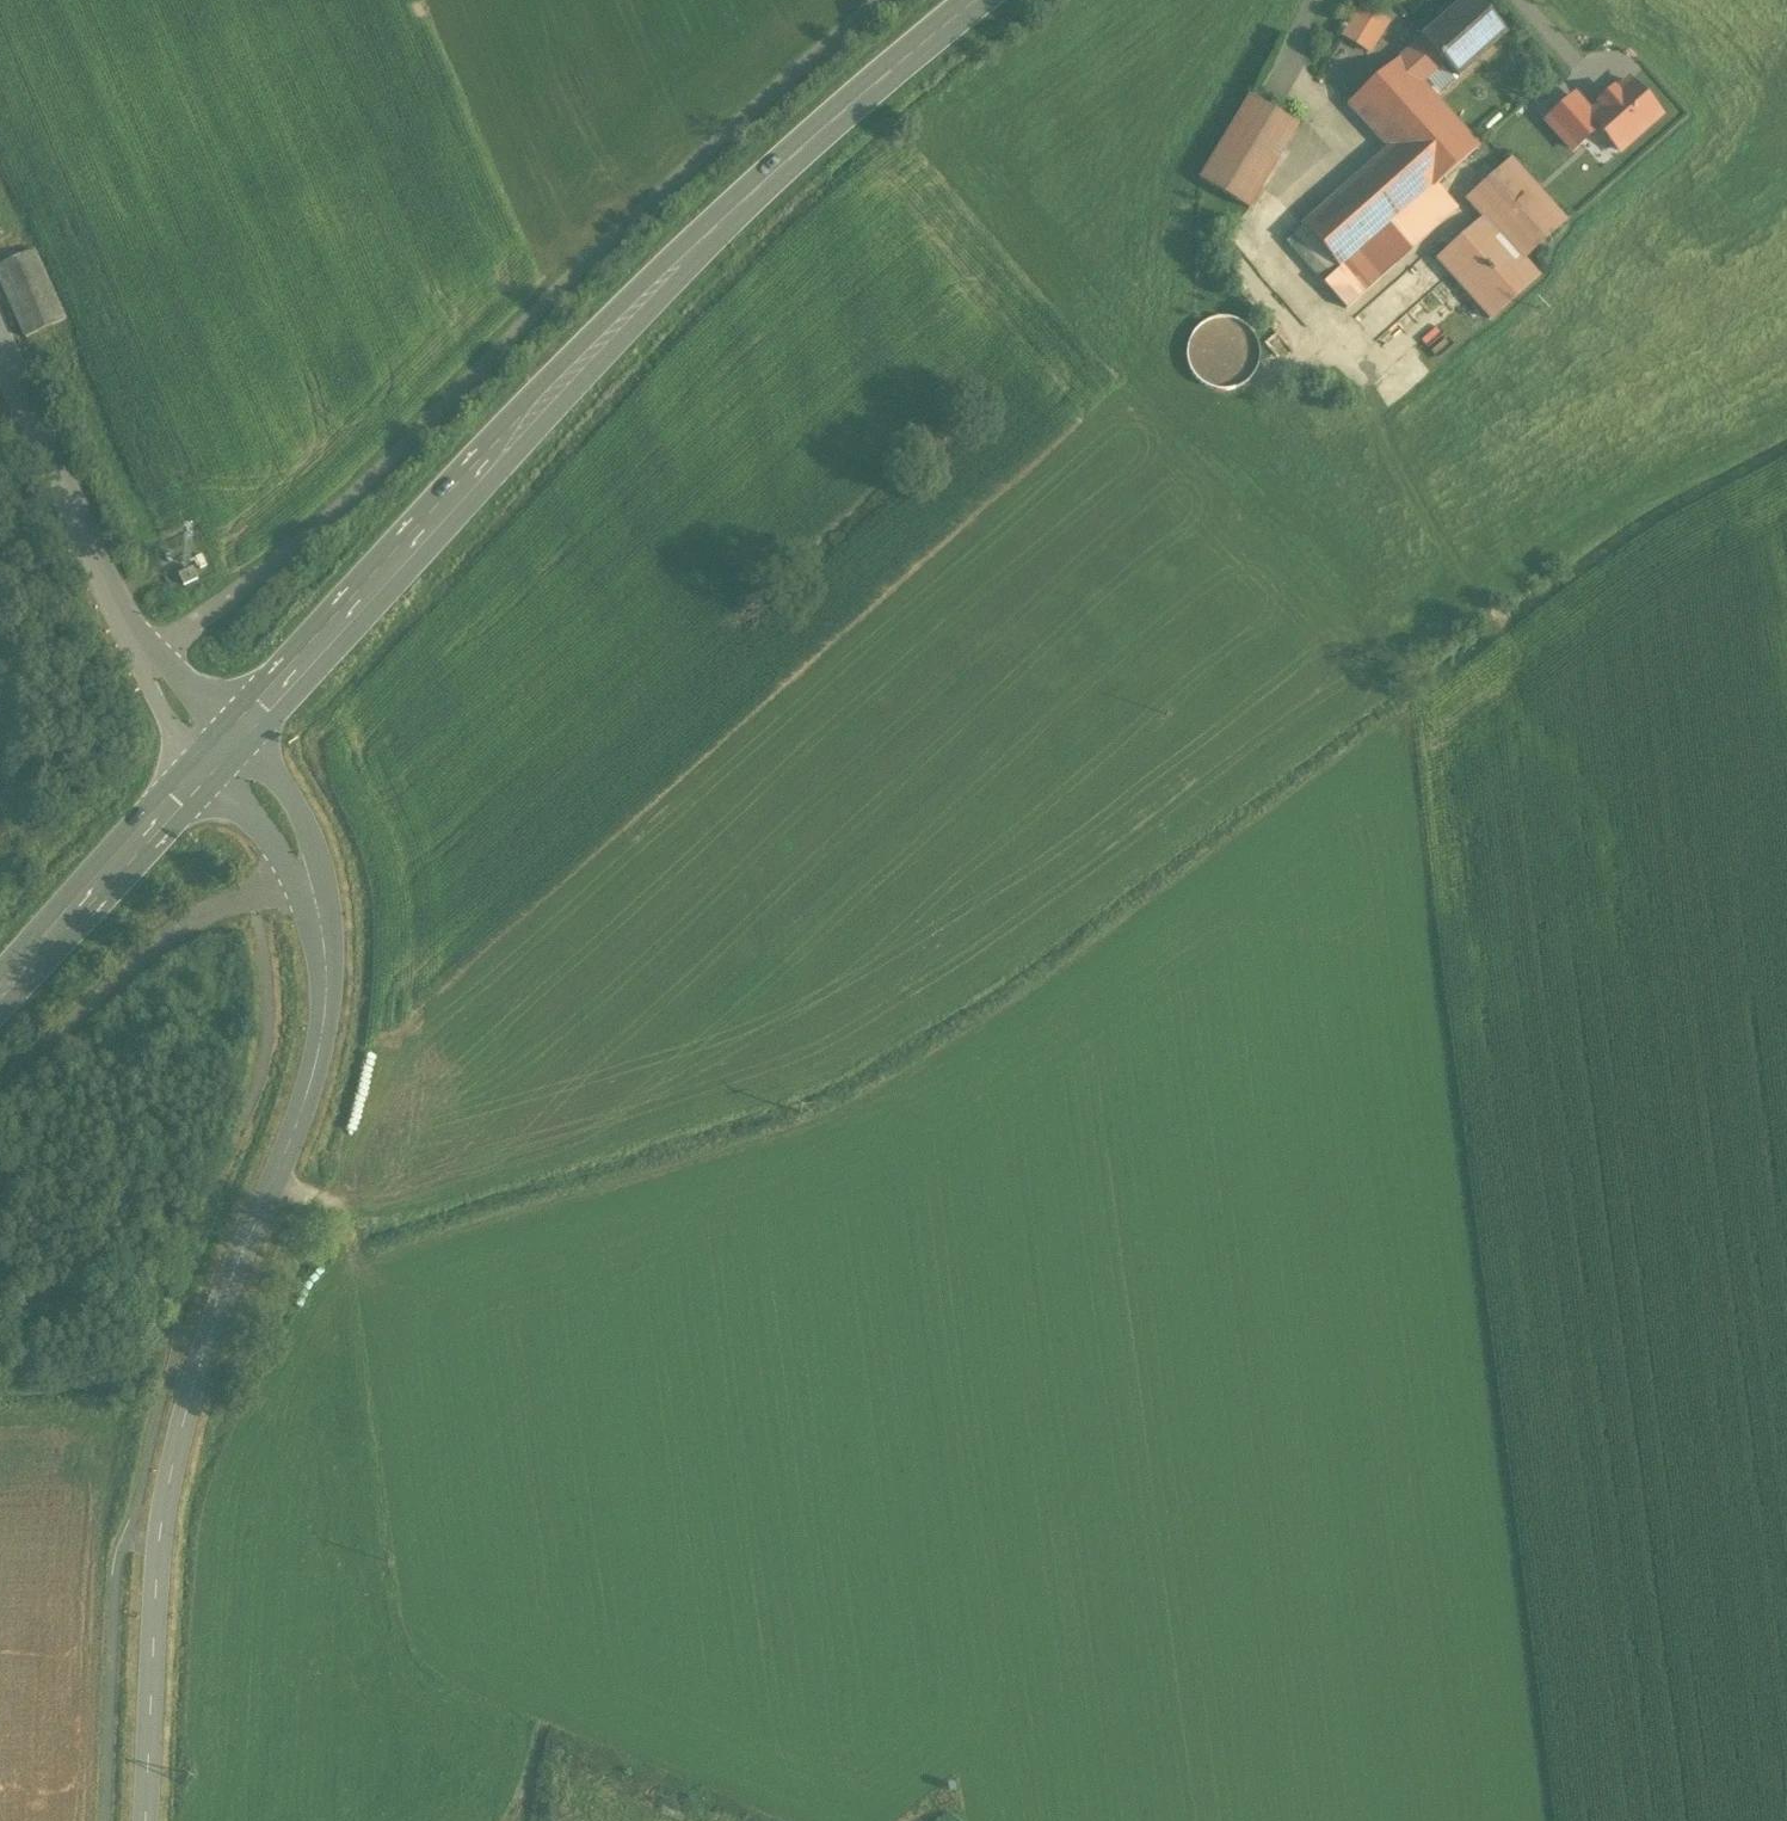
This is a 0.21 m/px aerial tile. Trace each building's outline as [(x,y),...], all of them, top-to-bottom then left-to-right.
[(1420,82),(1443,63),(1457,79),(1504,33),(1474,0),(1465,0),(1399,59),(1420,82)] [(1361,8),(1343,36),(1369,53),(1387,24),(1361,8)] [(1420,82),(1399,59),(1349,106),(1388,149),(1283,244),(1346,311),(1457,208),(1436,185),(1477,146),(1420,82)] [(1628,82),(1616,93),(1613,91),(1599,104),(1601,106),(1588,118),(1619,152),(1656,118),(1659,116),(1628,82)] [(1300,126),(1248,97),(1200,179),(1249,209),(1300,126)] [(1564,222),(1510,161),(1466,201),(1484,218),(1437,259),(1491,320),(1537,278),(1521,260),(1564,222)] [(0,265),(0,280),(27,338),(66,321),(33,249),(0,265)] [(1228,319),(1219,318),(1210,320),(1202,325),(1195,331),(1190,339),(1187,347),(1186,356),(1188,365),(1191,374),(1197,381),(1204,387),(1213,390),(1222,391),(1231,390),(1240,387),(1247,382),(1253,375),(1257,367),(1259,358),(1259,349),(1256,340),(1251,332),(1245,326),(1237,321),(1228,319)]
